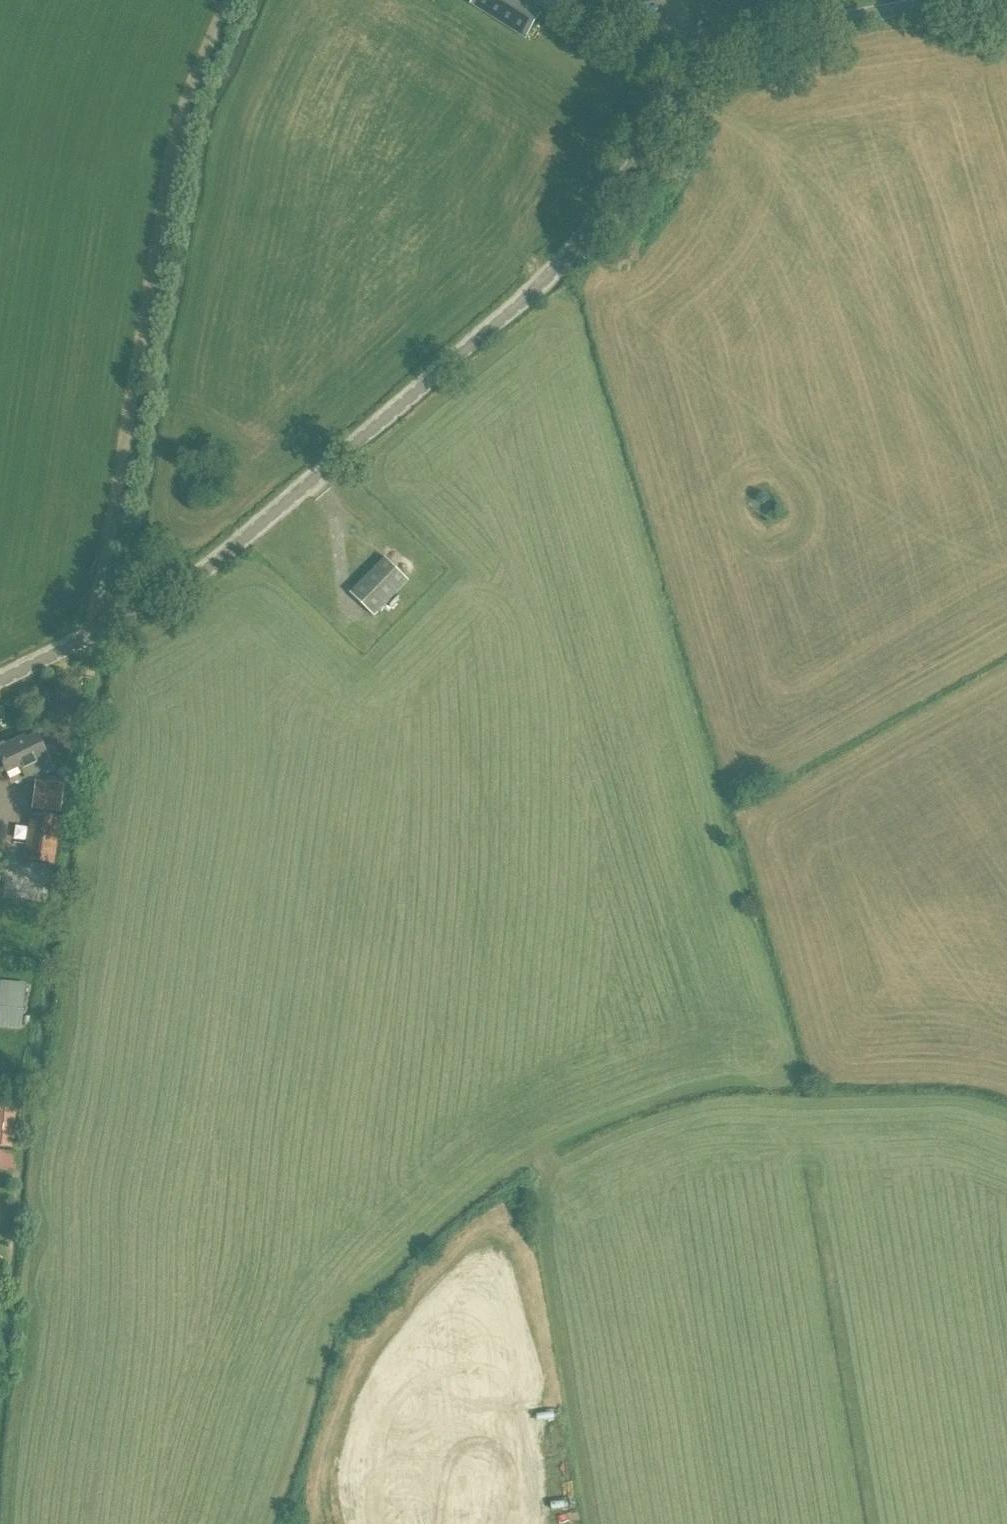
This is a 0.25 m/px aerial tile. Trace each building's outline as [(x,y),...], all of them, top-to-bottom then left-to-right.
[(470,5),(489,16),(499,0),(473,0),(470,5)] [(386,558),(351,593),(374,616),(409,580),(386,558)] [(36,735),(12,745),(11,742),(0,747),(0,761),(6,773),(20,767),(24,778),(51,766),(36,735)] [(62,784),(35,781),(32,808),(59,811),(62,784)] [(60,817),(31,812),(24,860),(53,864),(60,817)] [(26,984),(0,982),(0,1027),(21,1029),(26,984)] [(0,1106),(0,1148),(12,1148),(15,1107),(0,1106)]
